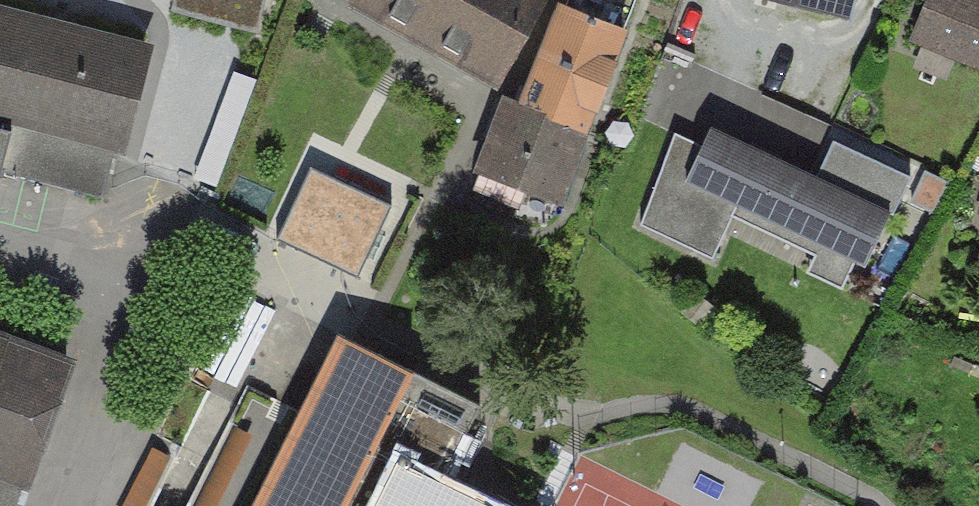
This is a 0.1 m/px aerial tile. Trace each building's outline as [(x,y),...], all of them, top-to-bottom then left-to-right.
[(171,6),(257,29),(265,0),(173,0),(171,6)] [(543,0),(347,0),(346,3),(496,85),(543,0)] [(851,20),(856,0),(771,0),(851,20)] [(913,40),(978,65),(978,0),(928,0),(913,40)] [(0,2),(0,177),(2,170),(13,122),(115,147),(125,149),(152,39),(0,2)] [(599,133),(630,37),(560,15),(529,111),(599,133)] [(237,73),(201,174),(221,180),(257,80),(237,73)] [(569,230),(599,133),(529,111),(499,208),(569,230)] [(13,122),(2,170),(103,195),(115,147),(13,122)] [(893,207),(716,124),(675,211),(852,293),(893,207)] [(393,196),(312,159),(277,232),(357,270),(393,196)] [(0,329),(0,505),(16,505),(69,352),(0,329)] [(339,332),(250,505),(498,505),(441,477),(479,402),(412,369),(339,332)] [(128,505),(162,505),(181,455),(151,445),(128,505)] [(581,457),(556,505),(680,505),(581,457)]
